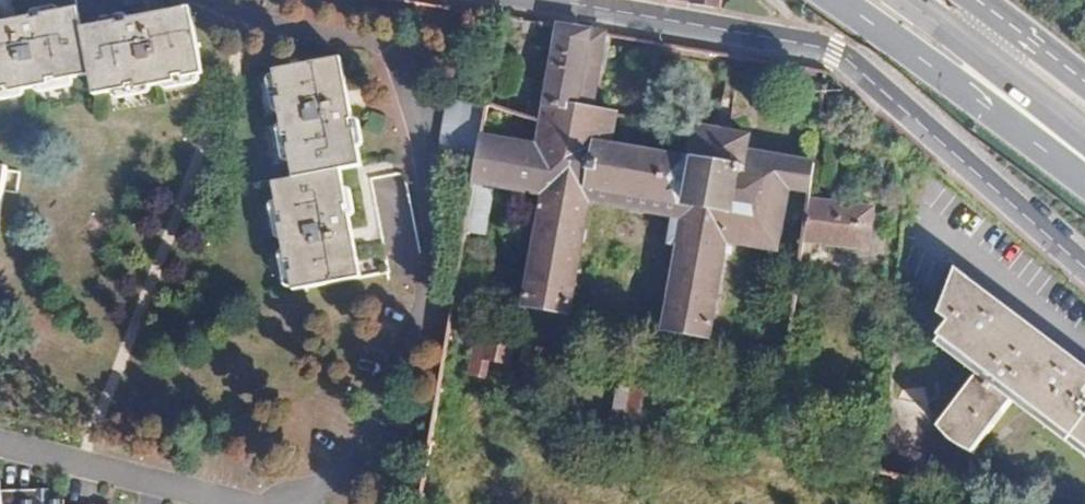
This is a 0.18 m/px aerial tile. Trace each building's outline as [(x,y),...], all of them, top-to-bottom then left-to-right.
[(692,6),(724,10),(725,0),(693,0),(692,6)] [(0,26),(0,88),(9,86),(10,95),(48,87),(46,78),(55,76),(57,83),(90,76),(94,96),(123,90),(123,83),(134,81),(136,92),(173,84),(170,73),(183,71),(184,77),(207,73),(195,8),(128,21),(128,25),(117,27),(115,23),(82,30),(78,10),(42,17),(43,21),(31,24),(30,19),(0,26)] [(483,135),(479,157),(467,230),(488,235),(497,185),(548,194),(528,306),(572,314),(593,202),(687,219),(668,330),(711,338),(729,241),(779,250),(792,188),(814,192),(818,164),(749,153),(751,140),(699,130),(693,164),(611,149),(617,117),(593,112),(607,34),(562,27),(548,104),(490,94),(488,106),(546,117),(540,146),(483,135)] [(285,140),(288,140),(295,181),(277,184),(284,226),(280,227),(286,263),(289,263),(295,296),(362,285),(352,221),(348,221),(346,210),(350,209),(344,175),(361,172),(359,159),(356,135),(351,136),(349,124),(353,123),(344,61),(277,71),(282,103),(280,103),(285,140)] [(487,108),(450,102),(442,150),(479,157),(483,135),(487,108)] [(9,171),(0,169),(0,233),(9,171)] [(875,209),(813,200),(808,242),(869,251),(875,209)] [(981,372),(938,428),(957,445),(973,455),(1014,403),(1084,456),(1084,365),(958,269),(941,314),(952,323),(939,339),(981,372)] [(516,337),(480,330),(472,371),(509,377),(516,337)] [(646,379),(621,375),(613,420),(637,424),(646,379)] [(887,452),(879,452),(878,472),(885,473),(887,452)] [(931,482),(923,481),(921,490),(928,492),(931,482)] [(40,493),(2,493),(2,486),(0,486),(0,503),(40,503),(40,493)] [(40,493),(40,503),(52,503),(52,493),(40,493)]
